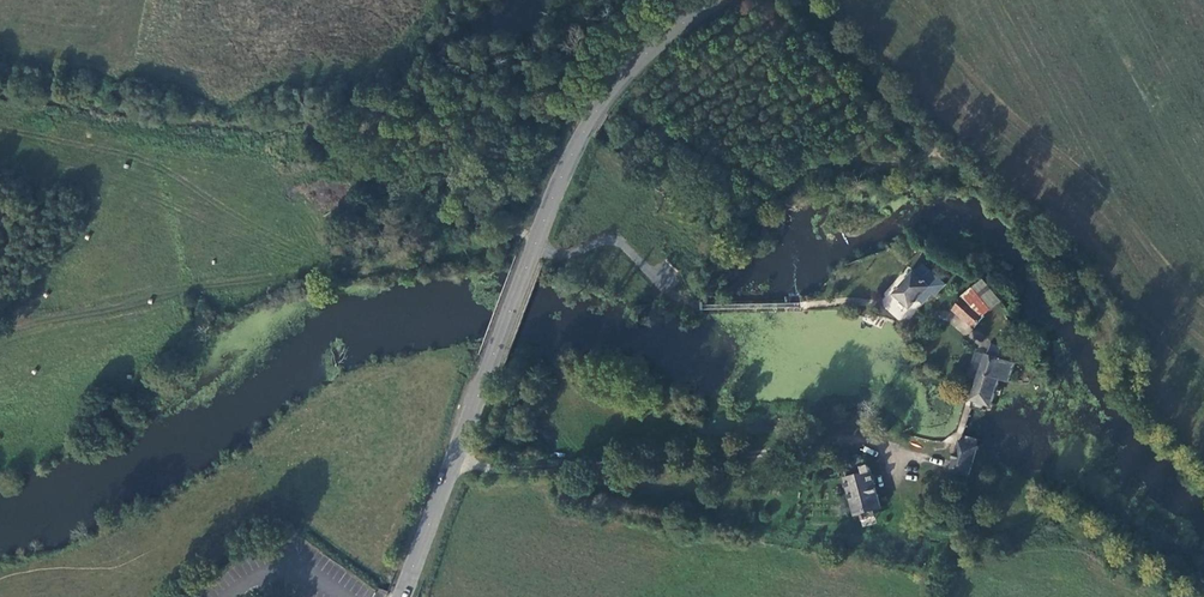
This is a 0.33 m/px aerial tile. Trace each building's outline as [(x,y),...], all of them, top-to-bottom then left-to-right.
[(907,268),(888,290),(904,304),(923,282),(907,268)] [(980,277),(955,293),(957,295),(948,306),(970,324),(981,313),(978,310),(999,300),(980,277)] [(1010,361),(983,350),(967,396),(964,405),(966,406),(972,408),(979,410),(980,402),(986,403),(994,378),(1003,379),(1010,361)] [(970,478),(981,449),(975,448),(977,442),(969,439),(967,444),(961,443),(952,472),(970,478)] [(863,461),(845,464),(849,480),(847,481),(856,516),(882,510),(873,467),(865,469),(863,461)]
